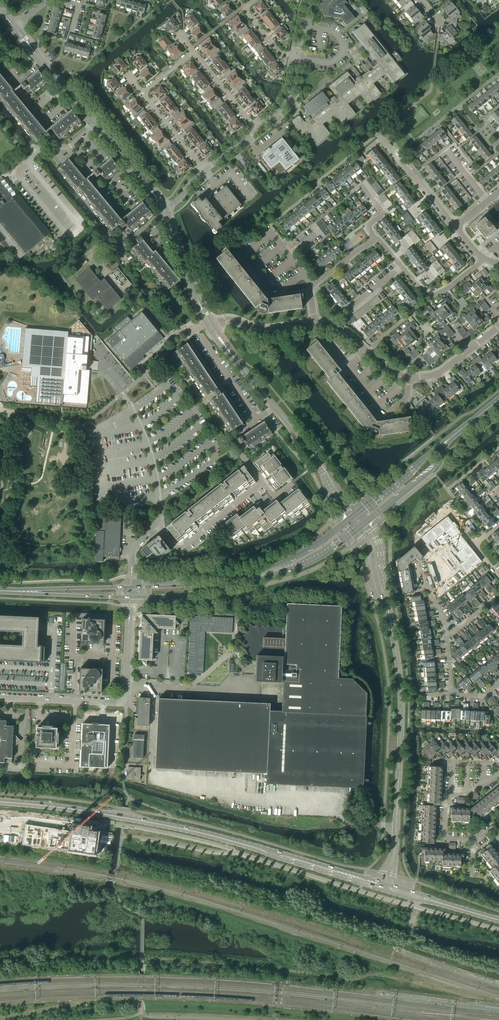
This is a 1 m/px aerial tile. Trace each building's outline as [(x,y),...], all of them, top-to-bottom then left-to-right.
[(116,4),(120,5),(120,6),(126,8),(128,0),(127,0),(118,0),(116,4)] [(128,0),(126,8),(132,10),(134,2),(128,0)] [(216,9),(223,3),(220,0),(210,0),(209,4),(212,4),(216,9)] [(324,16),(341,19),(346,26),(355,19),(344,5),(347,2),(346,1),(347,0),(335,0),(331,3),(330,5),(329,6),(327,7),(326,9),(326,11),(325,12),(324,14),(324,16)] [(404,10),(413,3),(410,0),(409,0),(402,0),(398,3),(404,10)] [(257,11),(260,15),(270,7),(266,3),(265,3),(263,1),(256,7),(255,7),(254,7),(253,8),(253,9),(254,10),(254,11),(255,11),(256,11),(257,11)] [(445,11),(447,14),(455,8),(449,1),(441,8),(444,12),(445,11)] [(134,2),(132,10),(138,12),(140,4),(134,2)] [(140,4),(138,12),(144,13),(145,10),(147,10),(150,9),(150,6),(149,4),(144,3),(144,5),(140,4)] [(222,13),(221,14),(225,19),(234,12),(228,5),(226,3),(219,9),(222,13)] [(404,10),(410,17),(418,11),(415,7),(416,6),(413,3),(404,10)] [(54,8),(53,14),(60,16),(62,10),(59,9),(59,7),(55,6),(55,8),(54,8)] [(363,6),(360,8),(365,15),(368,12),(363,6)] [(264,23),(265,25),(275,18),(271,13),(270,14),(267,10),(270,7),(260,15),(262,17),(262,18),(265,22),(264,22),(264,23)] [(450,20),(450,22),(457,23),(457,19),(461,16),(459,13),(455,8),(447,14),(450,18),(449,19),(450,20)] [(418,11),(410,17),(416,24),(424,17),(421,14),(420,14),(418,11)] [(99,13),(97,20),(105,22),(107,16),(99,13)] [(53,14),(51,20),(59,22),(60,16),(53,14)] [(231,26),(233,28),(243,21),(242,19),(240,19),(237,14),(227,22),(230,26),(231,26)] [(195,18),(195,15),(187,15),(187,19),(184,22),(187,25),(188,24),(191,29),(198,23),(195,18)] [(178,25),(181,22),(181,23),(178,17),(174,20),(173,19),(171,20),(170,20),(169,20),(168,21),(168,22),(167,22),(167,23),(166,24),(167,26),(163,29),(168,33),(167,33),(168,33),(171,31),(172,31),(178,26),(178,25)] [(273,30),(275,33),(284,25),(281,28),(277,23),(278,23),(275,18),(265,25),(267,28),(268,27),(269,27),(272,31),(273,30)] [(51,20),(49,26),(57,28),(59,22),(51,20)] [(97,20),(95,25),(103,28),(105,22),(97,20)] [(421,36),(430,28),(427,25),(428,24),(425,20),(417,27),(422,34),(421,36)] [(235,32),(238,36),(248,28),(244,24),(245,23),(243,21),(233,28),(236,31),(235,32)] [(449,27),(446,30),(454,40),(454,39),(452,38),(457,34),(456,33),(459,31),(456,28),(457,23),(450,22),(449,25),(449,26),(449,27)] [(292,122),(292,123),(302,136),(303,136),(304,137),(305,137),(305,136),(308,134),(306,133),(307,132),(309,135),(311,137),(317,145),(326,138),(331,134),(323,125),(335,115),(343,125),(346,122),(352,117),(356,114),(348,104),(360,95),(368,104),(372,101),(377,97),(381,94),(373,84),(385,74),(393,84),(397,81),(406,74),(397,62),(400,60),(401,60),(401,59),(401,58),(400,57),(397,53),(396,53),(396,52),(395,52),(394,53),(391,55),(374,33),(372,31),(365,23),(361,26),(357,29),(356,29),(355,29),(355,28),(354,29),(353,29),(353,30),(352,30),(352,31),(352,32),(352,33),(353,33),(359,42),(361,41),(364,45),(362,46),(377,64),(373,67),(370,63),(370,65),(369,65),(368,65),(368,66),(368,67),(368,68),(369,68),(369,69),(369,70),(369,71),(361,77),(360,76),(355,79),(356,81),(355,82),(347,72),(344,74),(341,77),(334,82),(329,86),(329,87),(336,97),(335,97),(334,96),(330,100),(331,101),(330,102),(322,92),(321,92),(306,105),(304,106),(303,107),(311,117),(310,118),(309,116),(305,120),(306,121),(305,122),(303,120),(300,117),(300,116),(299,116),(298,116),(297,116),(297,117),(293,120),(292,120),(292,121),(292,122)] [(95,25),(94,31),(101,34),(103,28),(95,25)] [(284,25),(275,33),(278,37),(278,38),(277,38),(277,39),(278,40),(278,41),(279,41),(280,41),(281,41),(281,40),(282,39),(282,38),(289,33),(287,30),(288,30),(284,25)] [(48,32),(47,35),(49,36),(50,33),(55,34),(57,28),(49,26),(47,32),(48,32)] [(201,30),(198,26),(191,31),(193,34),(192,34),(197,41),(206,34),(202,29),(201,30)] [(244,38),(248,43),(257,36),(255,33),(254,34),(253,34),(250,30),(250,31),(248,28),(238,36),(242,33),(245,38),(244,38)] [(430,28),(421,36),(424,41),(425,40),(427,43),(430,40),(435,41),(436,34),(433,33),(432,33),(431,33),(429,30),(430,28)] [(454,40),(446,30),(447,32),(444,35),(443,34),(442,34),(439,34),(438,41),(443,41),(446,45),(448,43),(449,43),(454,40)] [(101,34),(94,31),(92,38),(100,40),(101,34)] [(166,36),(163,38),(159,38),(158,45),(161,46),(165,50),(172,45),(168,40),(169,39),(166,36)] [(252,47),(256,51),(262,46),(260,44),(261,43),(258,39),(259,38),(257,36),(248,43),(251,48),(252,47)] [(202,50),(204,52),(214,44),(211,42),(212,41),(209,37),(199,44),(203,49),(202,50)] [(64,51),(70,52),(73,44),(66,43),(64,51)] [(70,52),(76,54),(79,46),(73,44),(70,52)] [(207,54),(210,58),(220,50),(217,46),(216,47),(214,44),(204,52),(205,54),(207,54)] [(177,46),(176,47),(174,45),(167,50),(171,54),(170,55),(174,60),(182,53),(177,46)] [(76,54),(82,56),(84,48),(79,46),(76,54)] [(259,56),(262,61),(271,54),(270,52),(269,52),(268,52),(265,48),(264,49),(262,46),(256,51),(259,56)] [(84,48),(82,56),(88,57),(91,50),(84,48)] [(214,67),(216,69),(225,61),(221,57),(220,58),(217,53),(220,51),(220,50),(210,58),(212,61),(215,65),(214,66),(214,67)] [(267,72),(277,64),(275,62),(275,61),(272,57),(273,57),(273,56),(271,54),(262,61),(266,66),(267,65),(270,69),(267,72)] [(135,66),(136,66),(140,70),(147,64),(143,60),(144,57),(136,56),(135,61),(133,63),(135,66)] [(112,70),(116,74),(116,75),(119,72),(120,73),(127,67),(126,66),(130,64),(129,64),(127,58),(122,62),(121,60),(119,61),(118,61),(118,62),(117,62),(116,63),(116,64),(114,65),(116,67),(112,70)] [(183,73),(187,77),(196,69),(193,65),(194,65),(194,64),(194,63),(193,63),(193,62),(192,62),(192,61),(191,62),(190,62),(189,63),(189,64),(182,70),(184,72),(183,73)] [(223,74),(225,76),(235,69),(234,68),(231,71),(228,67),(229,66),(225,61),(216,69),(217,71),(218,71),(219,70),(222,74),(223,74)] [(277,64),(267,72),(271,77),(272,76),(273,78),(281,72),(282,72),(283,72),(283,71),(284,71),(284,70),(283,70),(283,69),(282,68),(281,68),(280,68),(277,64)] [(139,73),(141,75),(140,76),(146,83),(154,75),(151,71),(150,71),(146,67),(139,73)] [(193,80),(196,84),(206,77),(204,75),(203,75),(202,76),(199,71),(198,72),(196,69),(187,77),(187,78),(190,75),(194,79),(193,80)] [(228,82),(229,84),(239,76),(237,74),(238,73),(235,69),(225,76),(228,81),(228,82)] [(28,87),(31,90),(34,94),(48,82),(38,70),(24,82),(20,85),(24,90),(25,89),(28,87)] [(47,133),(19,99),(19,97),(0,74),(0,97),(2,100),(1,101),(36,143),(44,137),(47,141),(51,137),(48,133),(47,133)] [(232,86),(236,90),(246,82),(242,78),(241,79),(239,76),(229,84),(231,86),(232,86)] [(106,87),(109,87),(113,92),(120,86),(116,82),(117,81),(115,77),(112,80),(107,79),(106,87)] [(201,95),(211,88),(209,85),(206,81),(207,80),(207,79),(206,77),(196,84),(200,89),(201,88),(204,92),(201,95)] [(239,99),(241,101),(250,93),(247,89),(246,89),(242,85),(246,82),(236,90),(238,92),(237,93),(241,97),(240,97),(239,99)] [(125,88),(123,86),(116,92),(119,96),(118,97),(122,101),(131,94),(125,88)] [(156,96),(159,100),(169,92),(165,87),(164,88),(162,86),(155,92),(155,91),(154,91),(153,92),(152,92),(152,93),(152,94),(152,95),(153,95),(153,96),(154,96),(155,96),(156,96)] [(206,99),(208,101),(217,94),(216,92),(215,92),(214,92),(211,88),(201,95),(205,100),(206,99)] [(492,88),(488,91),(492,97),(497,94),(492,88)] [(488,91),(483,95),(488,101),(492,97),(488,91)] [(162,108),(164,110),(173,103),(170,98),(169,99),(165,95),(169,92),(159,100),(161,102),(160,103),(163,107),(162,108)] [(248,106),(250,108),(260,100),(257,103),(253,99),(254,98),(250,93),(241,101),(243,103),(244,103),(245,102),(248,106)] [(209,105),(212,109),(222,101),(218,97),(219,97),(219,96),(217,94),(208,101),(210,104),(209,105)] [(483,95),(478,99),(483,105),(488,101),(483,95)] [(128,109),(131,111),(140,103),(139,101),(138,102),(137,102),(134,97),(130,100),(124,105),(128,109)] [(478,99),(473,103),(478,109),(483,105),(478,99)] [(260,100),(250,108),(254,112),(253,113),(253,114),(253,115),(254,116),(255,116),(256,116),(257,116),(257,115),(257,114),(258,114),(265,108),(263,105),(264,105),(260,100)] [(218,112),(222,116),(231,109),(229,107),(228,107),(224,103),(224,104),(222,101),(212,109),(216,107),(219,111),(218,112)] [(132,115),(135,119),(145,111),(141,107),(141,106),(142,105),(140,103),(131,111),(133,114),(132,115)] [(171,115),(173,118),(183,110),(180,112),(176,108),(177,107),(173,103),(164,110),(166,112),(167,112),(168,112),(171,116),(171,115)] [(478,109),(473,103),(468,107),(473,113),(478,109)] [(227,127),(236,119),(235,117),(235,116),(232,112),(233,111),(231,109),(222,116),(226,121),(227,120),(230,124),(227,127)] [(176,123),(178,125),(188,118),(186,115),(187,114),(183,110),(173,118),(177,122),(176,123)] [(72,111),(51,128),(60,140),(81,122),(72,111)] [(141,121),(145,126),(154,118),(152,116),(151,116),(151,117),(147,113),(145,111),(135,119),(139,116),(142,120),(141,121)] [(495,120),(498,117),(498,113),(497,111),(491,115),(495,120)] [(451,121),(455,126),(461,121),(457,116),(451,121)] [(150,137),(159,129),(157,127),(158,126),(155,122),(156,120),(154,118),(145,126),(149,130),(153,134),(150,137)] [(181,127),(184,131),(194,124),(191,119),(190,120),(188,118),(178,125),(180,127),(181,127)] [(236,119),(227,127),(230,132),(231,131),(233,133),(240,127),(241,128),(242,128),(242,127),(243,127),(243,126),(243,125),(243,124),(242,123),(241,123),(240,123),(236,119)] [(455,126),(459,131),(465,126),(461,121),(455,126)] [(188,140),(190,142),(199,135),(195,130),(194,131),(191,127),(194,124),(184,131),(186,134),(189,138),(188,139),(188,140)] [(459,131),(463,135),(469,131),(465,126),(459,131)] [(154,140),(156,143),(166,135),(164,133),(163,133),(159,129),(150,137),(153,141),(154,140)] [(441,129),(436,133),(441,139),(446,135),(441,129)] [(469,131),(463,135),(467,140),(472,136),(469,131)] [(436,133),(431,136),(436,142),(441,139),(436,133)] [(157,146),(161,151),(170,143),(167,138),(167,137),(166,135),(156,143),(158,146),(157,146)] [(197,147),(199,149),(209,142),(209,141),(205,144),(202,140),(203,139),(199,135),(190,142),(191,144),(193,144),(193,143),(196,147),(197,147)] [(431,136),(426,140),(431,146),(436,142),(431,136)] [(469,141),(473,146),(479,141),(475,136),(469,141)] [(262,157),(262,158),(263,158),(271,168),(273,167),(280,175),(299,159),(291,149),(290,149),(291,147),(292,145),(292,143),(291,142),(289,140),(287,140),(286,140),(285,140),(284,141),(282,138),(276,143),(275,143),(265,152),(266,153),(263,156),(262,156),(262,157)] [(426,140),(422,144),(426,150),(431,146),(426,140)] [(473,146),(477,151),(483,146),(479,141),(473,146)] [(209,142),(199,149),(202,154),(202,155),(202,156),(202,157),(203,157),(204,157),(205,157),(206,157),(206,156),(206,155),(213,149),(211,147),(212,146),(209,142)] [(167,153),(170,158),(180,150),(178,148),(177,148),(176,149),(173,145),(172,145),(170,143),(161,151),(164,148),(168,152),(167,153)] [(422,144),(417,148),(421,154),(426,150),(422,144)] [(477,151),(481,155),(487,151),(483,146),(477,151)] [(368,154),(372,159),(380,153),(375,148),(368,154)] [(421,154),(417,148),(412,152),(416,158),(421,154)] [(175,168),(175,169),(185,161),(183,158),(184,158),(180,154),(181,153),(181,152),(180,150),(170,158),(174,162),(175,161),(179,166),(175,168)] [(487,151),(481,155),(485,160),(491,156),(487,151)] [(372,159),(376,164),(384,158),(380,153),(372,159)] [(101,174),(107,181),(121,170),(111,158),(97,170),(93,173),(97,177),(101,174)] [(379,170),(380,169),(388,163),(384,158),(376,164),(375,165),(379,170)] [(126,226),(131,232),(152,214),(143,203),(122,220),(84,175),(83,176),(70,160),(58,169),(76,191),(77,190),(112,231),(119,225),(122,229),(126,226)] [(185,161),(175,169),(179,173),(180,172),(182,175),(189,169),(190,169),(191,169),(191,168),(192,168),(192,167),(192,166),(191,166),(191,165),(190,165),(189,165),(188,165),(185,161)] [(355,162),(350,166),(356,173),(361,169),(355,162)] [(380,169),(384,174),(392,169),(388,163),(380,169)] [(425,168),(429,173),(435,169),(431,164),(425,168)] [(350,166),(345,170),(351,177),(356,173),(350,166)] [(384,174),(389,179),(396,174),(392,169),(384,174)] [(429,173),(433,178),(439,173),(435,169),(429,173)] [(345,170),(340,174),(346,181),(351,177),(345,170)] [(493,171),(488,175),(493,181),(498,177),(493,171)] [(433,178),(437,183),(443,178),(439,173),(433,178)] [(93,174),(87,180),(89,182),(95,177),(93,174)] [(340,174),(335,178),(340,185),(346,181),(340,174)] [(396,174),(389,179),(393,185),(400,179),(396,174)] [(488,175),(483,179),(488,185),(493,181),(488,175)] [(1,178),(0,178),(0,244),(1,243),(5,248),(10,244),(21,258),(50,234),(17,195),(18,194),(17,192),(15,192),(5,180),(4,180),(2,178),(1,178)] [(335,178),(330,182),(335,189),(340,185),(335,178)] [(443,178),(437,183),(441,188),(447,183),(443,178)] [(125,182),(129,188),(133,185),(129,179),(125,182)] [(488,185),(483,179),(478,183),(483,189),(488,185)] [(335,189),(330,182),(324,186),(330,193),(335,189)] [(400,182),(392,187),(396,193),(404,187),(400,182)] [(131,189),(135,195),(139,192),(135,186),(131,189)] [(199,199),(193,204),(195,207),(194,207),(199,213),(200,214),(199,215),(206,223),(207,222),(208,224),(213,230),(214,230),(216,232),(222,227),(219,223),(222,220),(222,221),(241,205),(226,186),(207,201),(206,199),(204,201),(202,202),(199,199)] [(440,191),(444,196),(450,191),(446,186),(440,191)] [(404,187),(396,193),(401,198),(408,192),(404,187)] [(324,189),(319,193),(325,200),(330,196),(324,189)] [(444,196),(448,201),(454,196),(450,191),(444,196)] [(408,192),(401,198),(405,203),(412,197),(408,192)] [(137,196),(141,202),(145,199),(141,193),(137,196)] [(319,193),(314,197),(320,204),(325,200),(319,193)] [(448,201),(452,205),(458,201),(454,196),(448,201)] [(314,197),(309,201),(315,208),(320,204),(314,197)] [(405,203),(402,205),(406,210),(409,208),(409,207),(416,202),(412,197),(405,203)] [(497,224),(498,222),(498,200),(481,215),(488,223),(489,222),(493,227),(497,224)] [(309,201),(304,205),(309,213),(315,208),(309,201)] [(458,201),(452,205),(456,210),(462,206),(458,201)] [(362,204),(357,208),(362,216),(367,212),(362,204)] [(304,205),(299,209),(304,217),(309,213),(304,205)] [(357,208),(351,213),(357,220),(362,216),(357,208)] [(299,209),(294,213),(299,221),(304,217),(299,209)] [(349,210),(344,214),(346,217),(352,224),(357,220),(351,213),(349,210)] [(420,223),(422,222),(430,216),(425,211),(416,218),(420,223)] [(294,213),(288,217),(294,225),(299,221),(294,213)] [(488,223),(481,215),(468,225),(475,233),(478,231),(484,239),(486,238),(487,239),(496,232),(493,227),(489,222),(488,223)] [(422,222),(426,227),(434,221),(430,216),(422,222)] [(294,225),(288,217),(283,222),(285,224),(282,226),(286,231),(291,228),(292,229),(296,227),(294,225)] [(346,217),(341,221),(347,228),(352,224),(346,217)] [(379,223),(383,229),(392,221),(390,219),(388,221),(386,218),(379,223)] [(341,221),(336,225),(342,232),(347,228),(341,221)] [(383,229),(387,234),(396,226),(392,221),(383,229)] [(426,227),(430,232),(438,226),(434,221),(426,227)] [(330,224),(327,227),(329,229),(331,232),(332,233),(333,232),(337,236),(342,232),(336,225),(333,227),(330,224)] [(387,234),(391,239),(398,233),(400,231),(396,226),(387,234)] [(438,226),(430,232),(435,237),(442,231),(438,226)] [(398,233),(391,239),(395,244),(402,238),(398,233)] [(164,282),(169,288),(168,289),(169,290),(180,280),(177,276),(178,275),(172,269),(171,269),(165,262),(166,262),(161,255),(160,256),(157,252),(155,254),(152,250),(153,250),(147,243),(146,244),(143,240),(140,236),(136,239),(139,243),(132,249),(143,264),(147,261),(152,267),(151,268),(152,269),(153,268),(158,274),(156,275),(157,276),(159,275),(163,281),(162,282),(163,283),(164,282)] [(443,255),(445,254),(452,248),(448,243),(439,250),(443,255)] [(336,245),(330,249),(336,256),(341,252),(336,245)] [(404,253),(409,258),(416,252),(412,247),(404,253)] [(445,254),(449,259),(456,253),(452,248),(445,254)] [(330,249),(325,253),(331,260),(336,256),(330,249)] [(302,309),(300,295),(267,300),(266,300),(228,251),(216,260),(255,309),(257,307),(258,308),(258,312),(264,314),(267,312),(268,312),(269,314),(302,309)] [(375,251),(369,255),(375,262),(380,258),(382,261),(385,258),(382,253),(379,256),(375,251)] [(409,258),(413,263),(420,257),(416,252),(409,258)] [(325,253),(320,257),(326,264),(331,260),(325,253)] [(449,259),(453,264),(460,258),(456,253),(449,259)] [(369,255),(364,259),(370,266),(375,262),(369,255)] [(413,263),(417,268),(426,261),(422,256),(420,257),(413,263)] [(326,264),(320,257),(315,261),(321,269),(326,264)] [(460,258),(453,264),(451,265),(457,272),(465,266),(463,264),(465,263),(460,258)] [(364,259),(359,263),(365,270),(370,266),(364,259)] [(426,261),(417,268),(421,273),(430,266),(426,261)] [(359,263),(354,267),(360,274),(365,270),(359,263)] [(354,267),(349,271),(355,278),(360,274),(354,267)] [(96,298),(107,311),(121,299),(104,279),(101,281),(90,268),(75,280),(92,301),(96,298)] [(477,280),(474,282),(478,287),(484,282),(482,280),(489,274),(485,269),(474,277),(477,280)] [(355,278),(349,271),(344,275),(350,282),(355,278)] [(392,284),(396,289),(403,283),(399,278),(392,284)] [(325,287),(329,293),(337,287),(339,285),(335,280),(325,287)] [(469,290),(472,293),(478,287),(474,282),(471,285),(468,282),(461,288),(465,294),(469,290)] [(484,282),(478,287),(482,292),(486,289),(488,291),(490,293),(493,291),(493,290),(488,284),(487,285),(484,282)] [(396,289),(400,294),(407,288),(403,283),(396,289)] [(329,293),(334,298),(341,292),(340,291),(341,290),(340,290),(340,289),(339,288),(338,287),(337,287),(329,293)] [(478,287),(472,293),(474,296),(473,297),(474,299),(479,295),(481,298),(482,297),(483,299),(486,297),(482,292),(478,287)] [(400,294),(404,299),(411,293),(407,288),(400,294)] [(334,298),(338,303),(345,297),(341,292),(334,298)] [(408,304),(409,304),(412,307),(420,300),(418,297),(416,299),(411,293),(404,299),(408,304)] [(345,297),(338,303),(342,308),(349,302),(345,297)] [(442,306),(438,308),(443,313),(449,308),(447,306),(451,302),(447,297),(439,303),(442,306)] [(471,311),(468,313),(474,320),(478,316),(475,311),(480,307),(479,307),(480,306),(479,307),(477,304),(470,309),(471,311)] [(433,315),(436,319),(443,313),(438,308),(434,312),(428,305),(422,310),(425,313),(427,311),(432,317),(433,315)] [(393,306),(388,310),(394,317),(399,313),(393,306)] [(449,308),(443,313),(446,318),(451,315),(453,317),(456,314),(453,310),(452,312),(449,308)] [(388,310),(383,314),(388,321),(394,317),(388,310)] [(131,321),(128,316),(114,328),(118,332),(107,341),(131,370),(145,358),(143,356),(164,338),(142,312),(131,321)] [(443,313),(436,319),(438,322),(437,323),(441,328),(446,324),(443,321),(446,318),(443,313)] [(462,316),(459,318),(463,323),(466,320),(468,324),(474,320),(468,313),(465,316),(464,314),(462,316)] [(383,314),(378,318),(383,326),(388,321),(383,314)] [(478,316),(474,320),(479,326),(481,324),(482,325),(483,325),(490,320),(487,317),(482,320),(478,316)] [(78,319),(67,328),(27,325),(6,318),(0,330),(0,358),(4,368),(7,370),(10,372),(0,386),(7,401),(16,399),(16,402),(61,406),(87,408),(87,404),(90,371),(91,371),(92,371),(92,368),(99,369),(99,366),(99,361),(92,361),(90,360),(92,335),(90,333),(78,319)] [(378,318),(373,322),(378,330),(383,326),(378,318)] [(472,328),(467,332),(470,335),(477,330),(476,329),(479,326),(474,320),(468,324),(472,328)] [(373,322),(368,326),(373,334),(378,330),(373,322)] [(406,331),(403,334),(407,339),(414,334),(412,331),(416,328),(411,322),(404,328),(406,331)] [(368,326),(362,331),(368,338),(373,334),(368,326)] [(436,337),(433,339),(438,346),(443,342),(439,337),(444,333),(445,332),(444,332),(443,333),(441,330),(435,335),(436,337)] [(398,342),(401,344),(407,339),(403,334),(400,336),(397,333),(390,339),(394,345),(398,342)] [(414,334),(407,339),(411,344),(419,337),(417,336),(416,337),(414,334)] [(407,339),(401,344),(403,347),(402,348),(407,355),(410,352),(406,348),(411,344),(407,339)] [(432,348),(426,352),(427,353),(428,354),(433,350),(438,346),(433,339),(430,342),(429,340),(427,342),(432,348)] [(341,371),(317,341),(314,344),(306,350),(330,379),(327,382),(366,431),(367,430),(368,430),(368,434),(375,437),(378,434),(379,434),(379,436),(412,431),(411,422),(410,417),(394,419),(377,422),(338,373),(341,371)] [(443,342),(438,346),(443,352),(446,350),(448,351),(449,350),(454,346),(451,342),(447,346),(444,343),(445,342),(444,341),(443,342)] [(216,410),(217,409),(221,415),(220,416),(221,417),(222,416),(226,423),(225,423),(226,425),(227,424),(231,430),(230,431),(230,432),(243,423),(240,419),(241,419),(236,411),(235,412),(230,404),(231,404),(226,396),(225,397),(223,393),(220,389),(219,390),(215,385),(216,384),(211,377),(210,377),(205,370),(206,369),(201,362),(200,362),(195,355),(196,354),(191,347),(190,347),(188,343),(175,352),(176,352),(177,352),(181,358),(180,359),(181,360),(182,359),(186,365),(185,366),(186,367),(187,367),(191,373),(190,374),(191,375),(192,374),(196,380),(195,381),(196,382),(197,382),(201,388),(200,389),(201,390),(202,389),(206,395),(201,399),(205,406),(212,401),(216,408),(215,408),(216,410)] [(440,355),(443,352),(438,346),(433,350),(428,354),(429,356),(431,359),(432,358),(435,361),(434,361),(435,361),(441,356),(440,355)] [(485,357),(491,364),(498,358),(498,357),(490,346),(486,350),(489,353),(485,357)] [(478,356),(474,359),(481,367),(484,371),(486,372),(487,371),(487,369),(486,368),(491,364),(485,357),(482,360),(478,356)] [(473,366),(470,369),(476,377),(481,373),(478,369),(481,367),(474,359),(470,362),(473,366)] [(476,377),(470,369),(466,372),(463,368),(458,372),(469,385),(468,383),(476,377)] [(452,383),(448,386),(454,394),(462,388),(463,390),(464,389),(453,376),(449,379),(452,383)] [(441,386),(437,389),(444,397),(446,395),(449,398),(454,394),(448,386),(444,389),(441,386)] [(436,396),(432,399),(438,407),(443,403),(441,399),(444,397),(437,389),(433,392),(436,396)] [(438,407),(432,399),(428,402),(425,398),(421,402),(432,415),(430,413),(438,407)] [(244,441),(247,445),(250,449),(250,447),(256,443),(257,444),(258,444),(257,442),(263,438),(264,439),(265,439),(265,437),(271,433),(272,434),(273,434),(264,421),(260,424),(260,423),(252,428),(253,429),(245,434),(245,433),(241,436),(241,437),(237,439),(240,444),(241,443),(244,441)] [(275,490),(275,491),(290,478),(283,469),(281,466),(273,456),(272,457),(268,453),(254,464),(255,464),(265,478),(267,481),(268,481),(275,490)] [(490,465),(487,468),(493,474),(498,470),(491,462),(489,464),(490,465)] [(186,513),(167,528),(178,542),(179,542),(178,541),(197,527),(198,528),(201,525),(200,524),(233,498),(234,500),(237,497),(236,496),(254,481),(255,482),(244,467),(222,485),(212,492),(199,503),(186,513)] [(484,469),(481,470),(488,478),(493,474),(487,468),(485,470),(484,469)] [(480,474),(477,476),(482,483),(485,480),(488,484),(489,483),(490,482),(488,478),(481,470),(479,472),(480,474)] [(457,491),(459,494),(467,487),(463,482),(456,487),(458,490),(457,491)] [(462,495),(464,498),(471,492),(467,487),(459,494),(461,496),(462,495)] [(277,501),(263,512),(259,508),(256,510),(254,507),(240,518),(237,515),(223,526),(234,541),(234,540),(248,529),(252,534),(261,526),(265,531),(273,526),(275,528),(280,524),(279,524),(288,517),(290,519),(291,519),(290,518),(309,504),(310,504),(299,490),(280,505),(277,501)] [(465,501),(467,504),(475,498),(471,492),(464,498),(466,500),(465,501)] [(470,505),(472,508),(479,503),(475,498),(467,504),(469,506),(470,505)] [(473,511),(475,514),(483,508),(479,503),(472,508),(474,511),(473,511)] [(478,516),(480,518),(487,513),(483,508),(475,514),(477,516),(478,516)] [(481,522),(483,524),(491,518),(487,513),(480,518),(482,521),(481,522)] [(106,514),(105,514),(97,514),(96,531),(95,561),(103,561),(103,556),(119,557),(121,517),(106,516),(106,514)] [(491,518),(483,524),(485,527),(486,526),(489,529),(495,523),(493,520),(494,519),(493,517),(491,518)] [(446,519),(423,538),(429,544),(427,545),(432,550),(438,545),(438,546),(445,541),(449,546),(448,547),(451,551),(450,552),(459,563),(460,562),(467,571),(472,567),(471,566),(478,560),(457,534),(458,534),(446,519)] [(158,536),(140,550),(142,552),(141,553),(141,554),(141,555),(142,555),(143,555),(144,554),(147,558),(153,553),(154,554),(155,555),(156,555),(157,555),(158,555),(159,555),(160,555),(161,555),(161,554),(163,553),(163,554),(163,555),(164,555),(165,555),(171,550),(160,536),(159,536),(158,536)] [(398,566),(403,594),(415,592),(414,587),(417,587),(417,584),(414,584),(410,566),(416,561),(417,563),(423,557),(417,549),(414,545),(411,548),(412,548),(401,557),(400,557),(396,561),(397,566),(398,566)] [(481,577),(481,578),(482,578),(492,591),(494,590),(489,583),(493,580),(487,572),(481,577)] [(481,578),(478,581),(483,588),(485,587),(490,593),(492,591),(482,578),(481,578)] [(478,581),(474,584),(484,598),(487,596),(482,590),(483,588),(478,581)] [(470,587),(470,588),(476,594),(477,593),(482,599),(484,598),(474,584),(470,587)] [(470,588),(466,591),(475,601),(477,600),(475,597),(477,595),(476,594),(470,588)] [(466,591),(463,594),(468,600),(468,601),(469,602),(471,600),(473,603),(475,601),(466,591)] [(463,593),(459,597),(469,610),(471,608),(466,602),(468,601),(468,600),(463,594),(463,593)] [(459,597),(455,600),(460,607),(462,605),(467,611),(469,610),(459,597)] [(455,600),(451,603),(461,616),(464,614),(459,608),(460,607),(455,600)] [(461,616),(451,603),(447,606),(453,613),(454,611),(459,618),(461,616)] [(159,698),(156,768),(267,773),(267,774),(264,774),(263,774),(262,774),(262,775),(262,776),(263,776),(263,777),(267,777),(267,783),(363,788),(364,781),(367,782),(367,779),(364,779),(366,725),(370,725),(370,722),(366,722),(367,715),(366,715),(367,693),(352,679),(338,678),(339,668),(341,668),(341,663),(339,663),(341,623),(343,623),(344,618),(341,618),(342,606),(287,604),(286,628),(283,628),(283,627),(277,627),(274,624),(271,627),(268,624),(265,627),(262,623),(259,626),(256,623),(253,626),(250,623),(244,629),(247,632),(244,635),(246,638),(243,641),(246,644),(243,647),(255,660),(257,660),(256,681),(281,682),(281,676),(284,676),(282,711),(270,710),(270,703),(159,698)] [(143,619),(143,622),(142,622),(141,626),(142,626),(142,632),(140,632),(139,660),(143,660),(147,665),(147,660),(152,660),(153,633),(159,633),(154,628),(175,629),(175,624),(180,625),(176,619),(176,616),(141,614),(143,617),(144,618),(143,619)] [(37,662),(44,662),(45,647),(38,646),(39,617),(9,616),(0,616),(0,631),(23,632),(23,645),(0,644),(0,660),(37,662)] [(191,616),(188,673),(203,673),(205,632),(232,633),(233,618),(191,616)] [(82,618),(81,641),(94,642),(95,642),(96,642),(97,642),(104,642),(105,620),(91,619),(91,618),(90,618),(90,617),(89,617),(89,618),(88,618),(88,619),(82,618)] [(482,619),(480,620),(491,634),(494,630),(489,624),(487,625),(482,619)] [(483,628),(481,630),(487,637),(491,634),(480,620),(478,622),(483,628)] [(474,625),(472,627),(483,640),(487,637),(481,630),(480,631),(474,625)] [(475,635),(473,636),(479,643),(483,640),(472,627),(470,628),(475,635)] [(467,631),(465,633),(475,646),(476,647),(480,644),(479,643),(473,636),(472,637),(467,631)] [(467,641),(466,642),(471,649),(475,646),(465,633),(463,634),(467,641)] [(459,637),(457,639),(468,652),(471,649),(466,642),(464,643),(459,637)] [(460,647),(458,648),(464,655),(468,652),(457,639),(455,640),(460,647)] [(422,645),(420,645),(421,650),(423,650),(432,648),(431,646),(439,645),(439,642),(422,645)] [(464,655),(458,648),(456,649),(454,647),(452,648),(457,655),(455,657),(459,662),(462,660),(460,658),(464,655)] [(491,658),(488,661),(496,672),(498,670),(496,668),(498,666),(497,665),(492,658),(491,658)] [(488,661),(484,664),(489,671),(490,673),(492,671),(494,674),(496,672),(488,661)] [(484,664),(480,667),(490,681),(493,679),(488,673),(489,671),(484,664)] [(480,667),(476,670),(482,677),(483,676),(488,682),(490,681),(480,667)] [(80,668),(79,691),(85,691),(85,692),(86,693),(87,693),(87,692),(87,691),(102,692),(102,684),(103,669),(96,669),(94,668),(93,668),(93,669),(80,668)] [(476,670),(472,673),(483,687),(485,685),(480,679),(482,677),(476,670)] [(483,687),(472,673),(468,677),(474,684),(476,682),(481,688),(483,687)] [(466,677),(462,680),(470,689),(472,688),(470,685),(472,684),(466,677)] [(470,689),(462,680),(456,685),(459,689),(462,687),(464,690),(466,688),(468,691),(470,689)] [(139,697),(137,725),(149,726),(150,698),(139,697)] [(491,699),(489,701),(494,707),(492,709),(498,715),(498,714),(498,709),(491,699)] [(485,721),(484,721),(484,724),(492,724),(493,719),(490,719),(490,715),(488,715),(488,712),(485,712),(485,721)] [(21,741),(13,733),(14,725),(7,724),(7,720),(2,720),(0,718),(0,762),(5,763),(12,763),(12,757),(13,748),(21,741)] [(81,758),(81,766),(103,767),(108,767),(109,729),(110,724),(104,724),(99,723),(93,722),(92,723),(82,723),(82,728),(81,758)] [(52,750),(52,749),(52,748),(57,748),(57,743),(59,743),(59,740),(59,737),(59,736),(60,733),(60,732),(59,732),(58,732),(58,728),(53,727),(53,726),(51,726),(50,725),(47,725),(46,725),(43,725),(42,725),(42,726),(42,727),(38,727),(37,731),(36,731),(36,732),(35,735),(35,736),(35,738),(35,739),(35,741),(35,742),(36,742),(37,742),(37,747),(41,747),(41,749),(42,749),(45,749),(46,749),(49,749),(52,750)] [(134,734),(134,739),(133,757),(143,758),(144,740),(145,735),(134,734)] [(445,754),(444,753),(437,744),(433,739),(432,739),(433,741),(429,744),(436,753),(438,751),(442,756),(445,754)] [(453,755),(452,753),(445,745),(441,739),(440,740),(441,741),(437,744),(444,753),(446,751),(450,757),(453,755)] [(461,755),(460,754),(453,745),(449,739),(448,740),(449,741),(445,745),(452,753),(454,752),(458,757),(461,755)] [(469,755),(468,754),(461,746),(461,745),(457,740),(456,740),(457,742),(453,745),(460,754),(462,752),(466,758),(469,755)] [(477,756),(476,754),(476,755),(469,746),(465,740),(464,741),(465,742),(461,745),(461,746),(468,754),(470,753),(474,758),(477,756)] [(485,756),(484,755),(477,746),(473,741),(472,741),(473,743),(469,746),(476,755),(476,754),(478,753),(482,758),(485,756)] [(493,757),(492,755),(485,747),(481,741),(480,741),(481,743),(477,746),(484,755),(486,753),(490,759),(493,757)] [(493,747),(489,741),(488,742),(489,743),(485,747),(492,755),(494,754),(498,759),(498,755),(493,747)] [(434,754),(436,753),(429,744),(428,742),(427,743),(429,744),(422,750),(421,748),(430,759),(435,755),(434,754)] [(428,775),(442,776),(442,767),(442,765),(439,765),(439,766),(434,766),(434,764),(428,764),(428,765),(428,766),(428,767),(429,767),(429,775),(428,775)] [(127,779),(140,780),(141,767),(128,767),(127,779)] [(428,784),(427,784),(441,785),(442,776),(428,775),(428,776),(429,776),(428,784)] [(427,793),(441,794),(441,785),(427,784),(427,785),(428,785),(428,793),(427,793)] [(486,796),(495,807),(496,807),(495,806),(498,803),(498,798),(493,791),(486,796)] [(423,802),(422,805),(427,805),(427,804),(436,804),(436,803),(441,803),(441,794),(427,793),(427,794),(428,794),(427,802),(427,803),(423,802)] [(486,796),(479,802),(488,813),(489,812),(488,812),(494,807),(495,807),(486,796)] [(472,808),(471,808),(474,817),(475,817),(478,815),(481,818),(481,817),(487,813),(488,813),(479,802),(472,808)] [(422,813),(422,814),(436,815),(436,804),(427,804),(427,805),(422,805),(422,807),(423,807),(422,813)] [(449,807),(449,814),(451,814),(451,820),(451,821),(452,821),(459,821),(459,822),(460,822),(461,808),(451,807),(449,807)] [(461,808),(460,822),(461,822),(461,821),(468,821),(468,822),(469,822),(470,817),(474,818),(474,817),(471,808),(461,808)] [(421,822),(421,823),(435,824),(436,815),(422,814),(422,815),(422,822),(421,822)] [(7,820),(3,847),(31,851),(32,845),(54,848),(53,853),(78,857),(78,852),(95,855),(99,829),(82,827),(82,824),(58,820),(57,827),(35,824),(7,820)] [(421,831),(421,832),(435,833),(435,824),(421,823),(421,824),(422,824),(422,831),(421,831)] [(420,840),(420,841),(424,841),(424,843),(427,844),(427,842),(431,842),(431,844),(434,844),(434,842),(435,833),(421,832),(421,833),(422,833),(421,840),(420,840)] [(484,848),(481,851),(482,853),(481,854),(481,855),(482,854),(487,860),(486,861),(497,853),(492,845),(490,843),(486,847),(487,849),(486,850),(484,848)] [(433,862),(434,848),(422,847),(422,853),(423,853),(423,855),(422,855),(421,859),(424,859),(424,861),(425,861),(433,861),(433,862)] [(442,862),(443,853),(443,848),(434,848),(433,862),(434,862),(434,861),(442,861),(442,862)] [(450,867),(451,867),(452,853),(443,853),(442,862),(442,867),(443,867),(443,866),(450,866),(450,867)] [(452,853),(451,867),(452,867),(459,867),(459,868),(460,868),(461,863),(463,864),(464,854),(452,853)] [(486,861),(487,862),(487,861),(492,867),(492,868),(498,863),(498,855),(497,853),(486,861)] [(488,871),(489,872),(490,871),(494,877),(494,878),(498,874),(498,863),(492,868),(488,871)]
